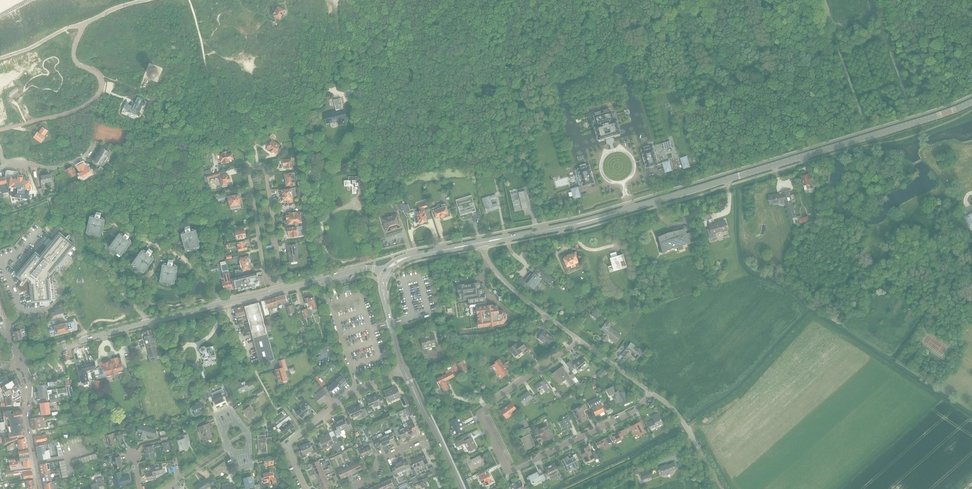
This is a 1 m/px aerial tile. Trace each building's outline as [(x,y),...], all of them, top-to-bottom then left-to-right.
[(283,14),(285,11),(284,10),(284,9),(278,6),(276,10),(275,10),(273,13),(272,13),(271,15),(280,19),(282,13),(283,14)] [(149,74),(149,75),(150,76),(151,77),(152,77),(153,77),(154,77),(155,77),(156,77),(157,76),(157,75),(158,75),(158,74),(158,73),(158,70),(157,69),(156,68),(155,68),(155,67),(154,67),(153,67),(152,67),(151,68),(150,68),(150,69),(149,69),(149,70),(149,71),(148,72),(148,73),(149,74)] [(128,104),(126,109),(131,112),(135,114),(142,98),(137,96),(133,106),(128,104)] [(345,123),(343,116),(345,116),(342,103),(340,97),(333,99),(335,105),(336,111),(325,114),(327,123),(331,122),(331,119),(337,117),(339,124),(345,123)] [(595,132),(597,139),(604,137),(605,138),(605,137),(613,135),(620,132),(618,125),(616,117),(613,118),(611,110),(593,115),(596,123),(593,124),(595,132)] [(43,137),(47,131),(43,128),(38,133),(36,136),(41,140),(43,137)] [(276,153),(280,145),(271,139),(269,143),(267,143),(266,145),(267,146),(267,147),(270,149),(270,151),(272,152),(274,151),(276,153)] [(643,146),(644,149),(641,150),(642,155),(642,156),(644,162),(646,167),(650,166),(653,166),(653,165),(657,164),(656,159),(657,158),(655,152),(654,152),(652,147),(650,148),(649,144),(643,146)] [(102,147),(94,161),(96,162),(95,163),(98,165),(99,164),(101,165),(109,151),(102,147)] [(228,160),(233,159),(232,153),(231,152),(230,153),(230,150),(220,153),(220,151),(216,152),(217,158),(220,157),(222,163),(229,161),(228,160)] [(291,160),(294,160),(293,156),(291,156),(291,158),(283,159),(284,168),(292,167),(291,160)] [(687,156),(680,158),(683,168),(690,166),(687,156)] [(669,160),(662,162),(665,172),(672,170),(669,160)] [(83,163),(78,165),(82,173),(81,173),(83,177),(91,172),(87,166),(85,167),(83,163)] [(580,168),(577,168),(579,174),(578,174),(580,181),(581,180),(582,186),(587,184),(587,185),(589,184),(594,182),(592,177),(593,177),(591,170),(590,170),(589,165),(586,166),(586,163),(579,165),(580,168)] [(68,172),(71,177),(76,174),(72,167),(73,167),(72,166),(67,168),(69,171),(68,172)] [(5,171),(5,176),(7,187),(9,188),(9,191),(12,191),(11,196),(27,198),(29,180),(26,179),(26,177),(22,176),(22,175),(17,174),(18,171),(11,170),(7,170),(5,171)] [(227,173),(220,175),(219,172),(207,175),(204,176),(206,183),(209,182),(208,178),(220,175),(223,187),(227,186),(227,182),(232,181),(231,177),(229,177),(228,177),(227,173)] [(49,174),(41,176),(42,182),(41,182),(42,187),(38,188),(41,196),(43,196),(42,188),(44,188),(43,182),(47,181),(48,186),(53,185),(52,180),(51,180),(49,174)] [(808,183),(811,183),(808,174),(802,175),(804,182),(802,182),(804,190),(807,189),(806,184),(808,183)] [(0,197),(4,197),(3,193),(8,192),(7,187),(5,176),(0,177),(0,196),(0,197)] [(356,189),(362,189),(362,179),(359,179),(359,176),(349,176),(349,180),(344,180),(344,186),(352,186),(352,194),(356,193),(356,189)] [(580,196),(578,187),(571,189),(573,198),(580,196)] [(292,196),(295,195),(295,193),(293,193),(292,190),(291,190),(291,188),(282,189),(282,191),(282,192),(282,193),(283,199),(283,200),(284,201),(285,201),(285,200),(285,199),(287,199),(288,201),(293,201),(292,196)] [(793,206),(788,189),(782,191),(782,193),(779,194),(778,194),(768,195),(769,203),(780,202),(779,200),(784,200),(787,207),(790,218),(797,216),(794,205),(793,206)] [(523,209),(529,207),(525,190),(518,192),(518,193),(512,195),(514,201),(518,200),(520,204),(517,204),(519,210),(522,209),(523,209)] [(34,192),(35,194),(28,196),(29,200),(36,197),(39,196),(37,191),(34,192)] [(227,193),(217,195),(218,200),(222,200),(222,198),(228,197),(229,205),(230,205),(230,209),(241,207),(240,203),(241,203),(240,200),(241,200),(241,197),(240,197),(239,194),(228,196),(227,193)] [(491,200),(496,198),(495,194),(485,197),(482,198),(485,207),(486,212),(499,208),(498,203),(493,204),(491,200)] [(471,195),(467,197),(464,199),(460,199),(456,199),(455,200),(457,206),(458,206),(459,206),(459,208),(459,209),(459,210),(460,214),(471,211),(472,212),(476,210),(474,205),(474,204),(473,204),(472,202),(473,202),(473,201),(471,195)] [(424,221),(427,220),(426,217),(427,216),(424,208),(428,207),(426,201),(418,204),(420,210),(416,211),(417,216),(415,217),(416,222),(419,221),(419,223),(421,222),(421,223),(423,222),(424,221)] [(445,203),(442,204),(441,204),(440,203),(438,204),(437,205),(437,206),(431,208),(432,213),(434,213),(435,213),(436,216),(437,216),(440,216),(441,217),(444,215),(445,214),(448,213),(449,212),(449,211),(447,210),(447,208),(447,207),(447,206),(445,205),(445,203)] [(300,214),(304,213),(304,210),(294,212),(294,213),(286,215),(286,216),(286,218),(287,218),(287,219),(286,220),(287,224),(302,222),(300,214)] [(87,228),(86,233),(100,236),(101,231),(103,231),(103,228),(105,219),(100,216),(101,213),(96,211),(95,215),(90,215),(88,224),(86,227),(87,228)] [(397,213),(382,218),(386,231),(401,226),(397,213)] [(708,226),(709,229),(707,229),(710,238),(715,236),(714,233),(723,230),(723,231),(728,230),(724,220),(708,226)] [(296,226),(287,227),(289,236),(299,235),(299,231),(299,227),(299,224),(296,224),(296,226)] [(185,246),(186,250),(200,247),(198,242),(200,241),(198,238),(196,229),(190,229),(189,225),(184,227),(185,230),(180,233),(183,242),(183,246),(185,246)] [(244,235),(245,235),(244,230),(244,228),(236,230),(236,232),(235,232),(237,240),(245,238),(244,235)] [(688,239),(694,237),(692,233),(686,235),(683,229),(668,233),(660,237),(663,250),(672,245),(676,244),(688,241),(688,239)] [(35,251),(16,275),(22,280),(17,287),(22,291),(30,290),(31,302),(40,301),(41,303),(42,304),(43,304),(43,303),(43,300),(52,300),(50,278),(51,278),(52,274),(51,273),(58,265),(58,266),(68,254),(68,253),(75,244),(68,239),(70,237),(70,236),(70,235),(69,235),(68,235),(66,237),(59,231),(45,249),(40,245),(36,251),(35,251)] [(112,243),(109,247),(120,256),(123,252),(125,252),(126,249),(132,242),(128,237),(131,234),(126,231),(124,234),(119,232),(114,239),(111,241),(112,243)] [(239,251),(247,249),(246,245),(245,241),(237,242),(238,247),(239,251)] [(290,262),(299,260),(296,244),(287,245),(290,262)] [(134,260),(131,264),(143,272),(146,268),(148,269),(149,266),(154,258),(151,254),(153,251),(149,248),(147,251),(142,249),(136,256),(133,258),(134,260)] [(575,253),(577,253),(576,250),(563,256),(567,266),(570,265),(571,267),(576,265),(575,263),(578,261),(575,253)] [(625,265),(622,253),(617,255),(616,251),(610,253),(612,261),(616,260),(617,262),(616,262),(618,268),(625,265)] [(243,271),(251,269),(251,266),(249,258),(248,255),(240,257),(240,255),(233,257),(234,260),(239,259),(242,270),(239,270),(239,269),(235,270),(236,274),(243,273),(243,271)] [(161,276),(160,281),(174,284),(175,279),(177,278),(176,275),(178,266),(173,263),(173,260),(168,259),(168,263),(162,263),(159,275),(161,276)] [(551,283),(555,279),(544,271),(545,270),(539,265),(531,275),(530,274),(524,281),(532,287),(542,275),(551,283)] [(223,276),(224,281),(222,281),(224,289),(230,288),(230,289),(233,289),(228,268),(221,270),(222,274),(224,273),(225,276),(223,276)] [(242,288),(251,286),(258,284),(255,273),(235,278),(234,275),(230,276),(231,279),(233,287),(241,285),(242,288)] [(459,285),(457,285),(458,292),(459,292),(460,299),(468,298),(468,301),(469,301),(469,304),(468,304),(468,305),(469,305),(469,307),(470,307),(486,305),(484,292),(482,293),(481,289),(479,289),(479,288),(479,284),(476,283),(471,283),(464,284),(463,283),(459,284),(459,285)] [(285,294),(275,297),(277,304),(287,301),(285,294)] [(309,297),(305,298),(308,308),(306,309),(306,308),(301,310),(303,316),(312,314),(310,308),(312,307),(312,308),(316,306),(313,296),(309,298),(309,297)] [(275,297),(261,301),(262,305),(263,307),(265,315),(269,313),(268,310),(267,307),(272,306),(272,308),(277,307),(278,307),(278,306),(277,304),(275,297)] [(251,303),(250,303),(250,304),(244,306),(258,357),(251,360),(254,365),(260,363),(275,359),(261,310),(259,302),(251,304),(251,303)] [(486,305),(470,307),(471,314),(477,313),(478,320),(478,327),(488,325),(495,324),(503,323),(506,318),(505,313),(501,310),(498,310),(497,306),(496,305),(494,305),(494,306),(493,306),(493,304),(486,305)] [(243,306),(234,309),(236,317),(242,315),(242,317),(243,316),(244,319),(246,318),(243,306)] [(597,319),(600,314),(594,310),(591,314),(597,319)] [(615,342),(621,335),(609,327),(613,322),(609,318),(601,328),(605,331),(603,333),(604,334),(601,338),(605,342),(609,337),(615,342)] [(52,326),(50,327),(52,334),(54,334),(55,334),(56,333),(56,334),(69,330),(74,329),(72,321),(67,322),(66,322),(63,323),(62,322),(58,323),(58,324),(54,325),(52,326)] [(538,336),(539,337),(538,338),(544,342),(545,341),(548,343),(552,338),(549,335),(549,334),(545,331),(547,328),(542,324),(540,326),(544,329),(543,331),(542,330),(538,336)] [(22,338),(20,330),(20,329),(12,331),(14,341),(22,338)] [(151,329),(143,331),(150,356),(154,354),(157,354),(157,351),(152,333),(151,329)] [(423,347),(436,344),(433,333),(420,336),(423,347)] [(520,350),(525,346),(521,341),(516,344),(515,343),(509,348),(515,356),(521,351),(520,350)] [(637,358),(642,351),(630,342),(625,349),(628,351),(627,353),(628,354),(629,352),(637,358)] [(209,358),(216,356),(213,345),(206,347),(204,345),(202,346),(200,348),(201,350),(203,352),(204,353),(202,354),(203,357),(203,360),(209,358)] [(102,366),(99,367),(101,374),(107,372),(108,375),(112,374),(112,373),(113,373),(114,373),(116,373),(116,372),(117,372),(119,373),(122,372),(123,371),(123,370),(123,368),(121,363),(122,362),(120,357),(117,358),(117,357),(116,357),(115,357),(114,357),(113,358),(112,359),(112,360),(109,361),(109,362),(104,363),(103,362),(101,362),(100,364),(100,365),(101,366),(102,366)] [(500,378),(508,372),(505,367),(505,366),(504,364),(503,365),(499,358),(494,361),(495,363),(491,366),(500,378)] [(570,361),(566,363),(571,371),(575,368),(576,370),(583,366),(583,367),(587,364),(583,358),(579,361),(578,360),(572,364),(570,361)] [(275,369),(279,382),(283,380),(283,382),(287,381),(287,379),(288,379),(285,370),(288,370),(284,359),(279,360),(281,367),(275,369)] [(445,371),(446,373),(449,379),(453,376),(451,372),(453,371),(453,372),(458,369),(458,368),(459,367),(461,371),(466,369),(462,360),(457,363),(456,364),(456,363),(450,366),(451,368),(445,371)] [(90,363),(78,365),(82,381),(88,379),(85,369),(96,367),(95,361),(90,363)] [(562,366),(551,374),(558,384),(565,378),(570,385),(574,382),(562,366)] [(602,368),(597,373),(601,377),(606,372),(602,368)] [(333,377),(335,380),(327,387),(333,394),(342,387),(340,385),(343,382),(345,380),(339,372),(337,374),(333,377)] [(445,381),(449,379),(446,373),(437,378),(443,390),(448,388),(445,381)] [(576,383),(575,384),(578,388),(582,386),(573,373),(570,375),(574,380),(576,383)] [(22,389),(16,380),(19,379),(16,374),(13,375),(13,374),(10,376),(9,375),(7,377),(7,376),(6,376),(9,381),(12,386),(11,387),(11,388),(9,389),(11,392),(12,401),(22,398),(22,389)] [(315,377),(322,386),(326,383),(318,374),(315,377)] [(12,401),(11,392),(9,389),(11,388),(11,387),(12,386),(9,381),(6,376),(0,380),(0,387),(2,390),(4,406),(7,406),(7,405),(11,405),(13,405),(12,401)] [(249,389),(254,387),(252,381),(247,383),(245,379),(236,383),(239,391),(248,387),(249,389)] [(47,383),(37,385),(37,391),(47,390),(46,386),(48,386),(48,385),(53,384),(53,380),(47,380),(47,383)] [(546,392),(551,389),(545,381),(544,382),(543,380),(535,386),(538,390),(539,390),(539,391),(541,389),(540,389),(543,387),(546,392)] [(389,401),(400,396),(396,385),(384,391),(389,401)] [(616,403),(623,399),(619,390),(615,392),(612,386),(606,389),(608,392),(610,391),(611,394),(614,393),(616,397),(614,399),(616,403)] [(182,391),(185,397),(190,394),(188,388),(182,391)] [(47,390),(37,391),(38,398),(49,396),(49,399),(57,398),(57,393),(51,393),(51,389),(47,390)] [(223,397),(227,395),(225,390),(219,393),(220,394),(212,398),(215,404),(224,400),(223,397)] [(325,401),(328,398),(321,390),(316,394),(317,395),(315,398),(319,403),(324,399),(325,401)] [(523,404),(532,397),(527,391),(518,398),(523,404)] [(369,405),(366,406),(369,414),(373,412),(370,406),(379,403),(380,405),(384,403),(381,396),(378,397),(377,395),(371,397),(366,399),(369,405)] [(598,397),(587,402),(590,407),(591,407),(592,407),(591,408),(595,415),(604,411),(600,403),(600,404),(599,403),(600,403),(603,401),(601,396),(598,397)] [(309,410),(312,408),(305,400),(300,405),(302,408),(297,412),(302,418),(307,414),(308,415),(311,412),(309,410)] [(201,414),(199,411),(204,409),(201,403),(193,406),(193,407),(192,408),(191,409),(192,410),(193,410),(194,410),(195,412),(194,413),(194,414),(195,416),(196,416),(201,414)] [(364,416),(368,415),(365,407),(361,409),(359,404),(355,406),(355,407),(349,410),(352,417),(362,412),(364,416)] [(585,404),(574,409),(576,414),(574,415),(577,422),(578,424),(584,421),(587,419),(583,411),(587,409),(585,404)] [(249,418),(255,414),(251,408),(252,408),(250,405),(243,410),(245,413),(244,413),(247,417),(248,416),(249,418)] [(505,416),(512,412),(507,405),(501,410),(505,416)] [(5,429),(6,433),(7,432),(8,437),(3,438),(4,444),(17,439),(16,437),(24,436),(23,429),(22,423),(23,423),(21,416),(22,416),(21,409),(10,412),(10,410),(0,410),(0,413),(2,413),(3,416),(5,415),(6,419),(3,419),(4,421),(0,422),(0,430),(5,429)] [(650,428),(662,422),(657,413),(652,415),(653,419),(648,422),(650,428)] [(568,421),(571,420),(568,414),(565,415),(566,418),(560,421),(564,430),(571,427),(568,421)] [(41,416),(38,417),(30,418),(32,429),(43,426),(41,416)] [(450,420),(454,428),(461,425),(461,426),(463,424),(459,416),(450,420)] [(339,419),(343,428),(346,427),(347,430),(353,427),(350,421),(347,422),(344,417),(339,419)] [(285,433),(294,426),(288,418),(285,421),(286,422),(280,427),(282,430),(280,431),(282,435),(285,433)] [(525,427),(529,425),(524,418),(521,420),(525,427)] [(341,431),(344,430),(343,428),(339,419),(334,421),(336,426),(333,428),(336,435),(340,433),(342,432),(341,431)] [(406,423),(403,424),(404,427),(408,435),(414,432),(412,429),(416,427),(412,420),(406,423)] [(640,434),(645,432),(639,421),(630,426),(634,434),(639,432),(640,434)] [(209,427),(210,427),(209,423),(198,427),(200,432),(201,432),(204,439),(212,436),(209,427)] [(155,436),(157,429),(139,425),(137,431),(140,432),(138,437),(144,439),(145,433),(155,436)] [(454,428),(452,429),(455,435),(463,430),(461,426),(461,425),(454,428)] [(543,441),(552,436),(547,425),(538,429),(537,427),(532,430),(537,440),(541,438),(543,441)] [(408,435),(404,427),(400,429),(399,426),(393,428),(397,436),(400,435),(402,438),(408,435)] [(383,435),(387,445),(392,442),(390,437),(393,435),(390,429),(384,431),(386,434),(383,435)] [(613,435),(610,437),(612,440),(614,439),(616,442),(622,439),(620,436),(627,433),(625,429),(618,432),(618,434),(613,436),(613,435)] [(118,439),(124,437),(122,430),(113,433),(106,435),(109,446),(116,444),(114,436),(117,435),(118,439)] [(338,453),(343,451),(336,436),(331,438),(328,430),(326,431),(327,434),(319,437),(324,448),(334,444),(335,448),(336,448),(337,449),(336,450),(338,453)] [(378,434),(372,437),(375,443),(379,442),(381,447),(387,445),(383,435),(381,433),(378,434)] [(34,442),(35,446),(47,444),(46,442),(41,443),(41,442),(40,441),(47,440),(45,434),(33,436),(34,442)] [(187,441),(190,440),(187,434),(183,435),(184,438),(177,440),(180,448),(183,446),(184,449),(189,447),(187,441)] [(264,450),(266,450),(265,434),(259,435),(259,439),(258,439),(259,453),(265,453),(264,450)] [(529,447),(535,445),(530,434),(520,438),(525,447),(529,446),(529,447)] [(469,450),(476,447),(471,437),(464,440),(463,438),(454,442),(456,447),(465,442),(469,450)] [(608,444),(612,442),(609,437),(605,438),(596,443),(598,447),(603,444),(604,446),(608,444)] [(60,447),(63,446),(62,440),(59,441),(58,439),(52,440),(52,443),(58,442),(58,445),(56,445),(57,448),(57,449),(58,456),(63,455),(60,447)] [(363,443),(365,448),(368,455),(373,453),(372,449),(374,447),(372,442),(367,444),(366,441),(363,443)] [(310,442),(304,444),(308,452),(311,450),(312,453),(317,451),(314,445),(311,446),(310,442)] [(50,457),(47,443),(47,444),(35,446),(38,460),(50,457)] [(305,453),(308,452),(304,444),(300,446),(301,450),(299,452),(302,458),(307,456),(305,453)] [(147,458),(154,457),(152,446),(144,447),(147,458)] [(587,447),(580,450),(585,460),(594,456),(592,452),(595,451),(593,447),(589,450),(587,447)] [(30,459),(28,448),(18,450),(19,455),(20,460),(30,459)] [(363,458),(368,455),(365,448),(360,450),(358,448),(355,449),(358,455),(361,454),(363,458)] [(115,468),(122,466),(120,456),(117,457),(117,454),(109,455),(110,460),(113,459),(115,468)] [(424,464),(428,462),(424,454),(419,457),(418,456),(411,459),(414,467),(423,462),(424,464)] [(471,470),(484,464),(480,455),(470,459),(469,456),(461,460),(463,463),(467,462),(471,470)] [(563,465),(560,466),(563,473),(566,471),(565,469),(566,469),(566,470),(570,468),(569,468),(570,467),(572,466),(574,468),(578,466),(573,456),(569,458),(569,459),(567,461),(565,457),(561,460),(563,465)] [(311,463),(313,468),(321,465),(319,459),(311,463)] [(402,459),(398,461),(402,472),(403,473),(406,472),(406,471),(411,469),(408,462),(405,464),(402,459)] [(358,460),(353,463),(357,471),(362,468),(358,460)] [(397,474),(402,472),(398,461),(392,463),(395,469),(392,470),(395,476),(398,475),(397,474)] [(41,473),(50,471),(48,462),(39,464),(41,473)] [(666,472),(676,468),(674,462),(665,466),(665,465),(657,468),(658,472),(662,471),(663,475),(666,473),(666,472)] [(216,475),(226,469),(222,463),(218,466),(214,469),(213,469),(212,470),(212,471),(213,470),(216,475)] [(357,471),(353,463),(348,465),(351,473),(357,471)] [(547,472),(543,473),(546,480),(550,478),(549,476),(558,472),(554,463),(545,467),(547,472)] [(155,474),(164,472),(162,465),(152,467),(153,472),(147,473),(148,479),(156,477),(155,474)] [(323,470),(321,465),(313,468),(315,474),(323,470)] [(348,465),(342,468),(346,475),(351,473),(348,465)] [(435,473),(433,466),(429,468),(430,471),(427,473),(428,476),(435,473)] [(346,475),(342,468),(337,470),(341,478),(346,475)] [(14,471),(6,472),(6,476),(15,474),(19,474),(19,473),(22,473),(23,478),(32,477),(31,471),(31,469),(20,470),(14,471)] [(315,474),(318,479),(326,475),(323,470),(315,474)] [(43,483),(51,481),(49,472),(50,472),(50,471),(41,473),(43,483)] [(126,484),(131,482),(129,475),(121,476),(120,471),(113,473),(114,479),(114,480),(116,487),(123,486),(123,484),(126,483),(126,484)] [(270,484),(277,482),(276,477),(274,477),(273,471),(263,473),(264,480),(262,481),(263,485),(270,483),(270,484)] [(479,474),(477,475),(481,483),(484,481),(486,485),(492,482),(491,478),(489,473),(489,472),(486,474),(485,471),(479,474)] [(546,480),(543,473),(539,476),(537,471),(528,475),(532,484),(542,479),(543,481),(546,480)] [(651,476),(649,471),(640,474),(642,480),(651,476)] [(318,479),(320,484),(328,481),(326,475),(318,479)] [(244,478),(246,487),(251,486),(252,488),(255,488),(260,488),(259,484),(254,485),(251,476),(244,478)] [(92,488),(99,488),(98,486),(105,484),(103,477),(95,479),(96,482),(90,483),(92,488)] [(396,483),(393,477),(390,478),(385,480),(389,488),(392,488),(390,486),(393,485),(393,484),(396,483)] [(210,485),(206,478),(194,486),(197,488),(205,488),(210,485)] [(385,480),(380,482),(383,488),(384,488),(386,488),(389,488),(385,480)] [(43,483),(44,488),(55,488),(53,481),(51,481),(43,483)] [(328,481),(320,484),(322,488),(323,488),(330,486),(328,481)] [(524,487),(521,481),(517,482),(517,483),(515,484),(514,482),(508,485),(510,488),(512,488),(520,488),(524,487)]
